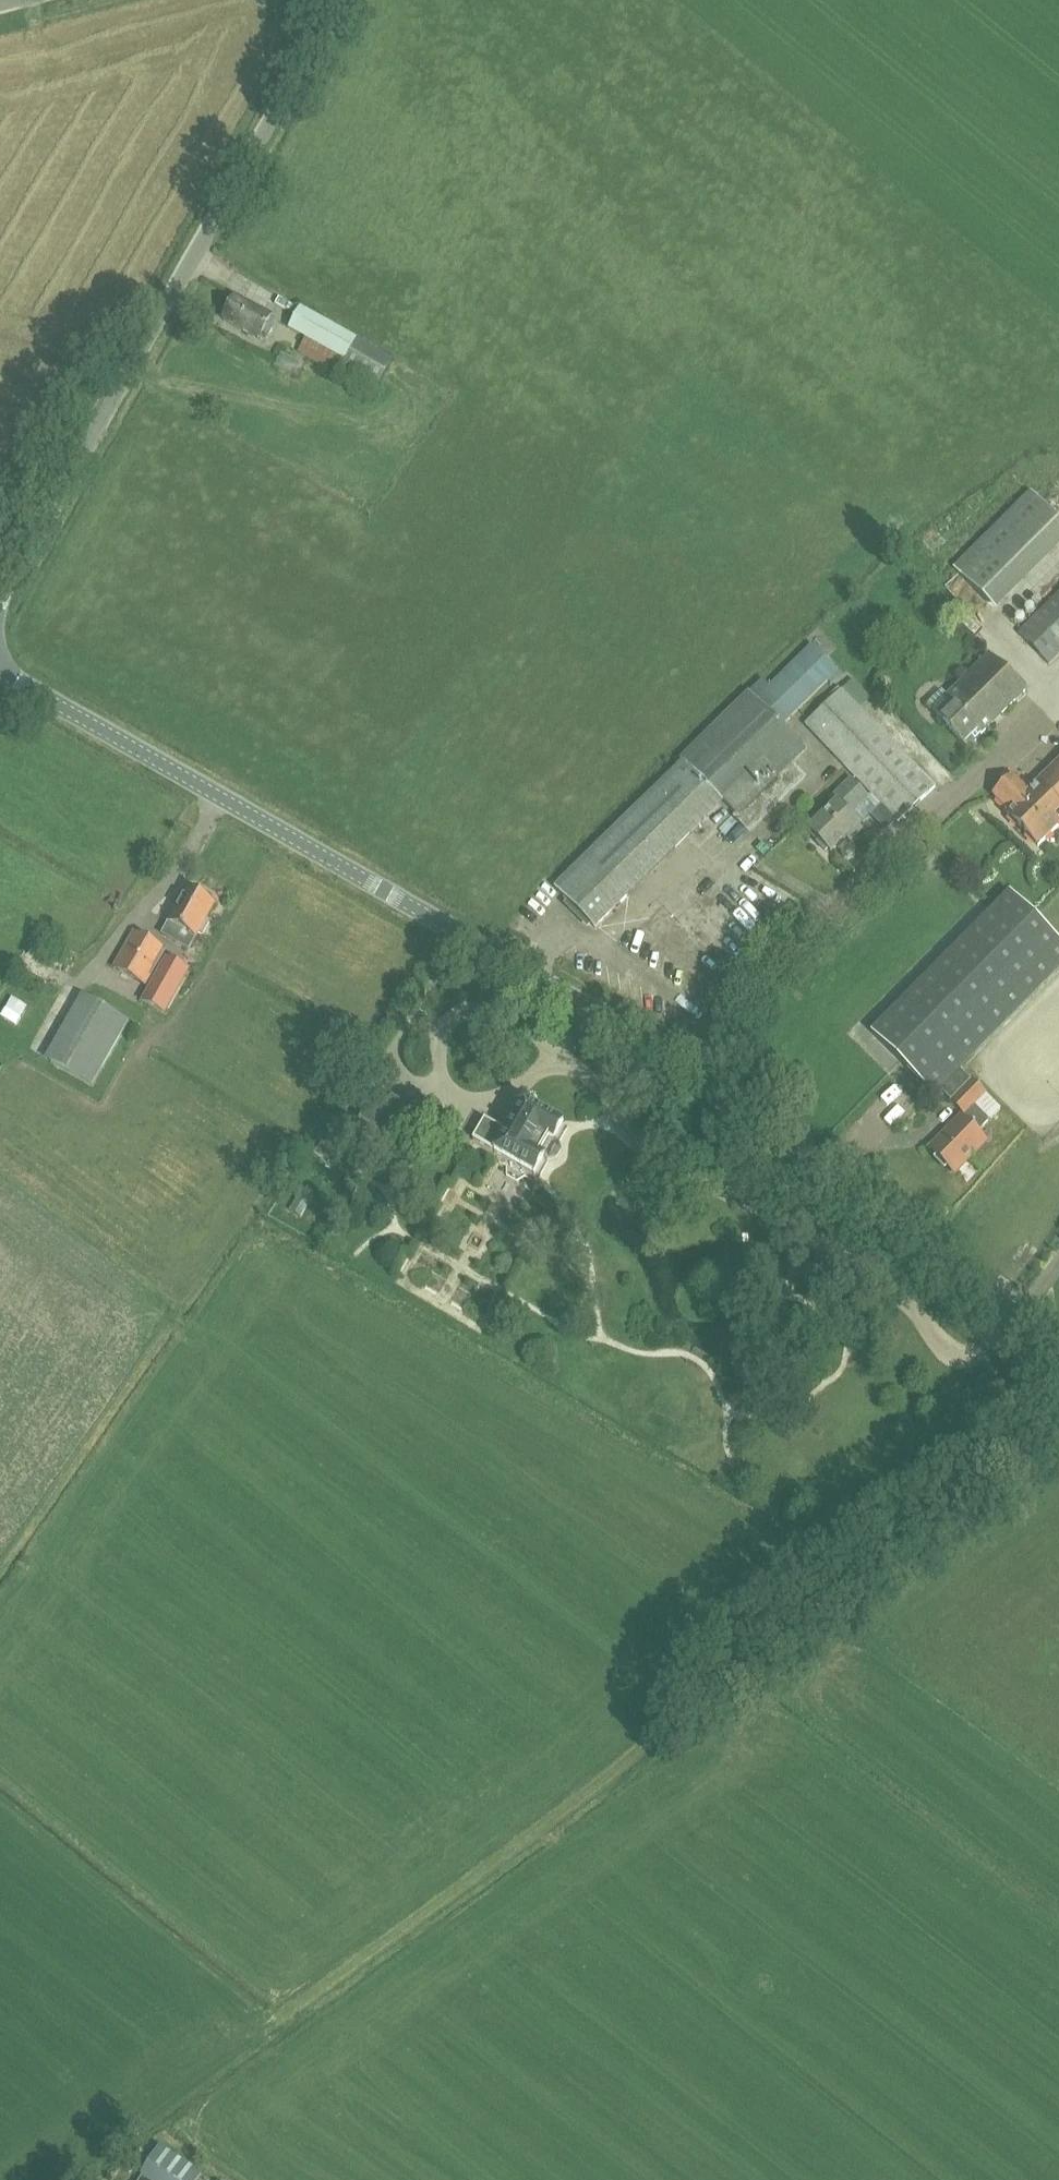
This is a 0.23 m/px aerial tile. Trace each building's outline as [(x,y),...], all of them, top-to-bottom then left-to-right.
[(265,342),(277,320),(270,316),(271,316),(235,296),(223,319),(258,339),(265,342)] [(342,368),(376,388),(392,362),(301,309),(288,327),(306,337),(297,354),(336,377),(342,368)] [(291,368),(298,349),(274,340),(267,359),(291,368)] [(1058,541),(1058,517),(1028,484),(948,558),(992,604),(1058,541)] [(1015,594),(1058,639),(1058,551),(1015,594)] [(750,692),(782,725),(783,724),(837,671),(812,646),(771,686),(764,679),(750,692)] [(936,717),(964,745),(967,748),(1025,691),(990,656),(949,696),(952,699),(936,717)] [(935,787),(841,690),(806,724),(899,822),(935,787)] [(793,764),(807,751),(782,725),(750,692),(749,691),(680,759),(682,761),(724,803),(751,829),(804,777),(792,765),(793,764)] [(592,925),(596,929),(724,803),(682,761),(554,887),(568,902),(565,905),(588,928),(592,925)] [(1024,833),(1038,847),(1058,826),(1058,764),(1036,786),(1050,800),(1043,807),(1033,797),(1027,800),(1024,798),(1021,802),(1038,820),(1024,833)] [(1024,833),(1038,820),(1021,802),(1024,798),(1027,800),(1033,797),(1043,807),(1050,800),(1036,786),(1029,793),(1012,777),(994,795),(1010,811),(1006,815),(1024,833)] [(809,830),(818,840),(816,843),(825,853),(828,850),(831,853),(846,838),(850,842),(863,830),(858,825),(859,825),(850,815),(868,798),(851,780),(832,798),(837,803),(809,830)] [(188,948),(196,934),(203,937),(211,922),(205,918),(214,902),(214,898),(205,893),(202,895),(189,888),(162,933),(188,948)] [(1058,969),(1058,940),(1010,892),(871,1033),(935,1095),(1058,969)] [(112,968),(143,985),(145,986),(166,950),(133,932),(112,968)] [(167,956),(160,968),(141,1002),(164,1014),(183,980),(190,968),(167,956)] [(44,1059),(93,1086),(131,1020),(82,992),(44,1059)] [(1000,1111),(985,1096),(972,1084),(952,1104),(964,1116),(930,1151),(955,1176),(987,1144),(977,1134),(1000,1111)] [(557,1158),(561,1151),(559,1145),(554,1142),(564,1124),(523,1101),(505,1132),(487,1122),(476,1142),(534,1175),(544,1158),(550,1162),(557,1158)] [(301,1217),(313,1196),(302,1189),(289,1210),(301,1217)] [(162,2145),(142,2174),(151,2179),(198,2179),(203,2173),(162,2145)]
